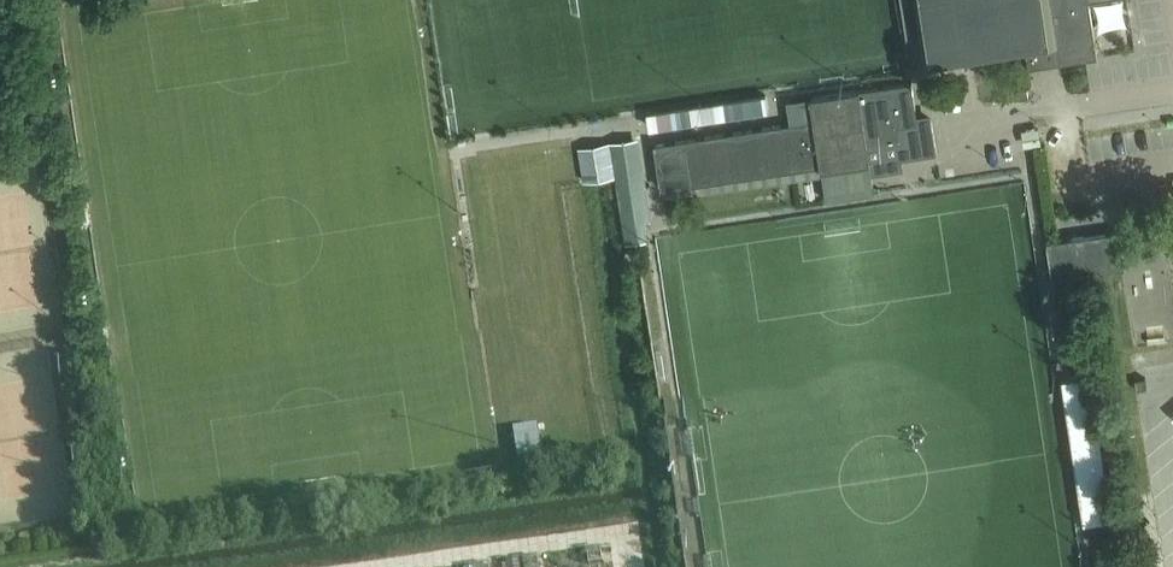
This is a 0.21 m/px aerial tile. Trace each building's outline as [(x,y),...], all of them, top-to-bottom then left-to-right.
[(925,66),(928,65),(1011,52),(1027,49),(1030,67),(1031,67),(1064,62),(1073,60),(1099,57),(1090,0),(1091,0),(915,0),(925,66)] [(687,140),(655,145),(662,190),(692,185),(692,186),(822,167),(823,171),(823,173),(827,199),(876,192),(876,189),(873,175),(898,171),(905,170),(905,169),(904,159),(938,153),(932,114),(919,116),(913,83),(860,91),(812,97),(812,98),(815,121),(792,125),(786,126),(687,140)] [(1020,100),(1031,98),(1029,88),(1019,90),(1020,100)] [(648,111),(650,122),(650,124),(651,129),(771,111),(770,103),(768,93),(759,95),(751,96),(648,111)] [(1038,127),(1024,129),(1026,143),(1041,141),(1038,127)] [(584,181),(589,181),(596,180),(602,179),(611,177),(616,176),(612,147),(611,143),(605,144),(579,148),(584,181)] [(624,225),(652,221),(639,143),(612,147),(616,176),(624,225)] [(1050,239),(1055,275),(1125,263),(1120,229),(1050,239)] [(1064,378),(1087,523),(1103,520),(1117,518),(1094,374),(1082,376),(1064,378)] [(536,424),(511,428),(516,459),(540,455),(536,424)]
